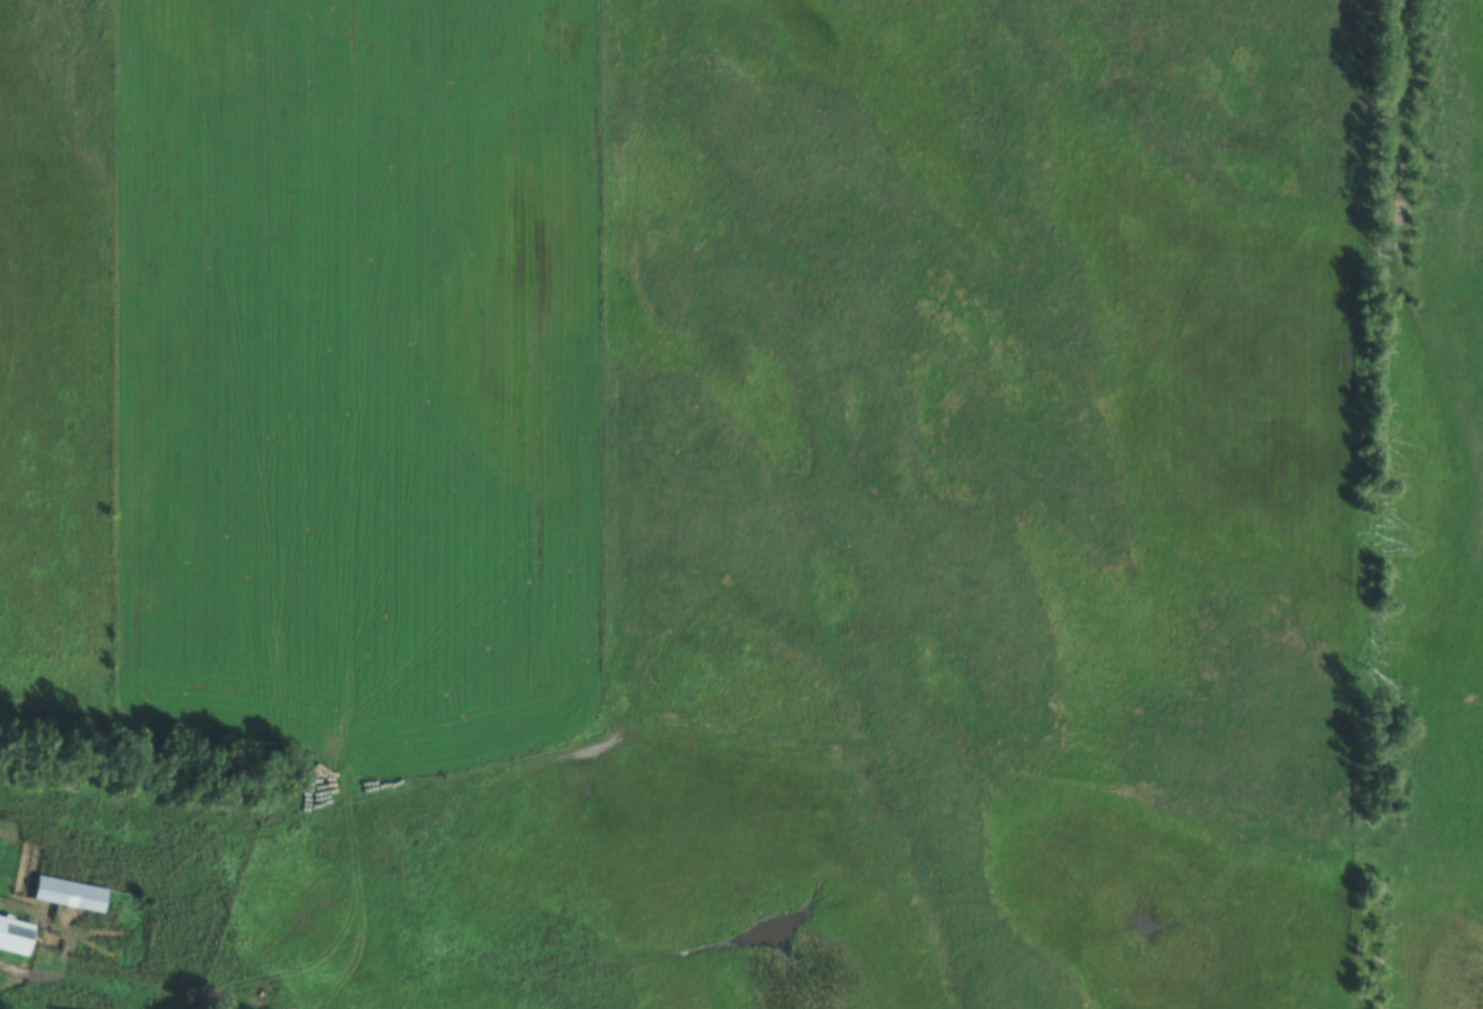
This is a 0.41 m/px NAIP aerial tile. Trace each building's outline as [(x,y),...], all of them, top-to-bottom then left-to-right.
[(36,885),(106,901),(101,924),(31,909),(36,885)] [(24,969),(0,963),(0,927),(32,935),(24,969)]
